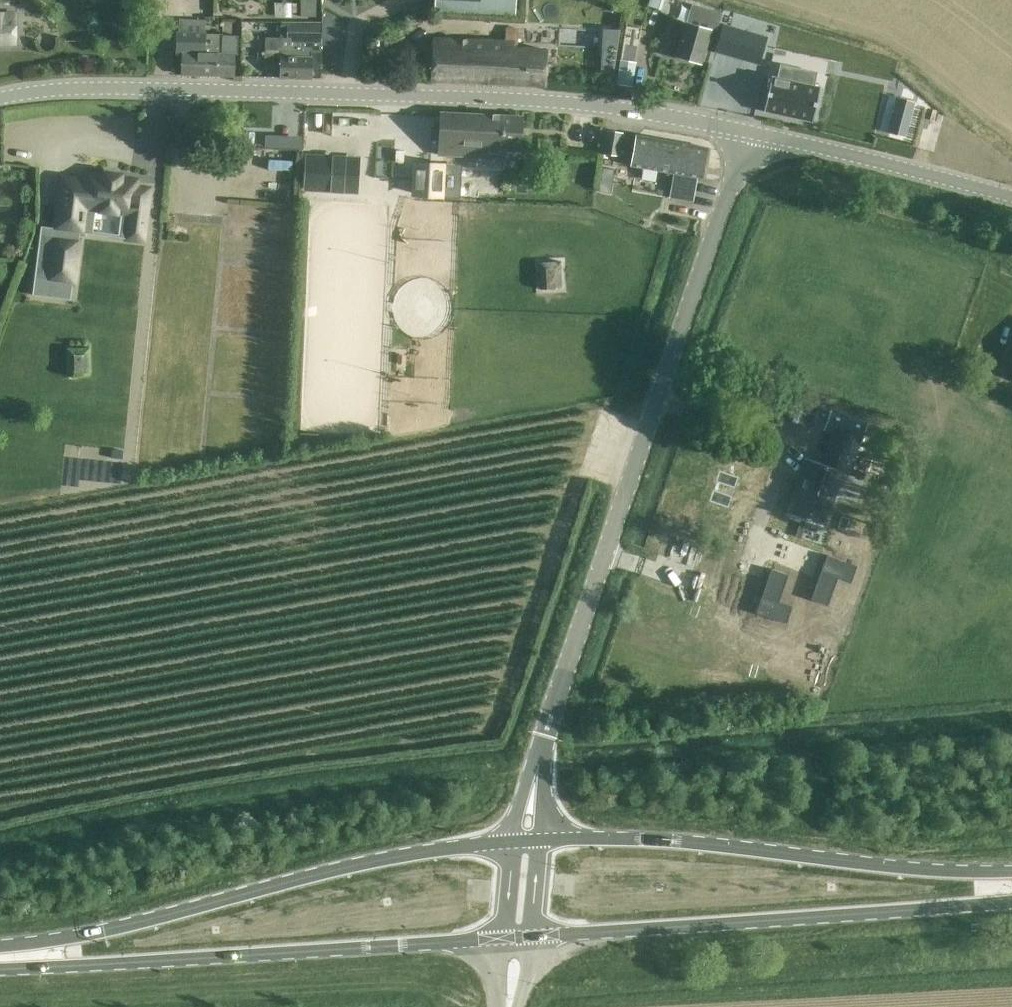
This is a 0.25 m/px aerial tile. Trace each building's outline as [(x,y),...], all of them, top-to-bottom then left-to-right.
[(301,17),(317,17),(317,0),(301,0),(301,17)] [(514,0),(435,0),(435,10),(513,13),(514,0)] [(686,25),(682,36),(676,56),(702,63),(712,28),(717,29),(722,13),(699,6),(693,27),(686,25)] [(16,44),(16,13),(0,13),(0,44),(16,44)] [(180,36),(177,36),(177,52),(183,53),(182,75),(234,76),(235,55),(238,55),(238,36),(204,35),(204,21),(180,21),(180,36)] [(322,24),(294,23),(287,23),(287,39),(266,38),(265,65),(281,65),(281,78),(311,79),(313,35),(321,36),(322,24)] [(724,24),(716,52),(760,64),(767,37),(724,24)] [(433,38),(431,81),(546,86),(547,49),(514,48),(515,29),(503,28),(503,41),(433,38)] [(795,82),(778,78),(771,77),(764,111),(813,121),(820,87),(813,86),(816,73),(798,69),(795,82)] [(440,113),(439,132),(438,157),(500,160),(501,151),(520,152),(522,117),(440,113)] [(603,154),(619,156),(623,133),(607,131),(603,154)] [(708,148),(637,135),(632,166),(703,178),(708,148)] [(417,170),(418,157),(418,137),(382,136),(381,169),(417,170)] [(305,154),(303,192),(330,193),(358,195),(360,157),(305,154)] [(59,174),(52,227),(55,228),(54,230),(80,233),(85,234),(87,211),(95,212),(97,212),(97,214),(120,217),(120,215),(121,215),(129,216),(126,239),(126,242),(146,244),(153,186),(140,184),(141,177),(124,175),(125,173),(103,170),(102,172),(86,170),(85,177),(59,174)] [(54,237),(49,280),(73,283),(77,284),(82,240),(79,240),(54,237)] [(535,265),(540,296),(569,291),(564,260),(535,265)] [(68,349),(68,376),(90,376),(90,349),(68,349)] [(823,464),(806,458),(796,485),(800,486),(790,515),(826,527),(844,474),(849,475),(860,441),(834,432),(823,464)] [(827,558),(816,598),(833,602),(840,577),(849,579),(853,564),(827,558)] [(805,629),(808,614),(782,609),(785,596),(770,593),(764,620),(805,629)]
